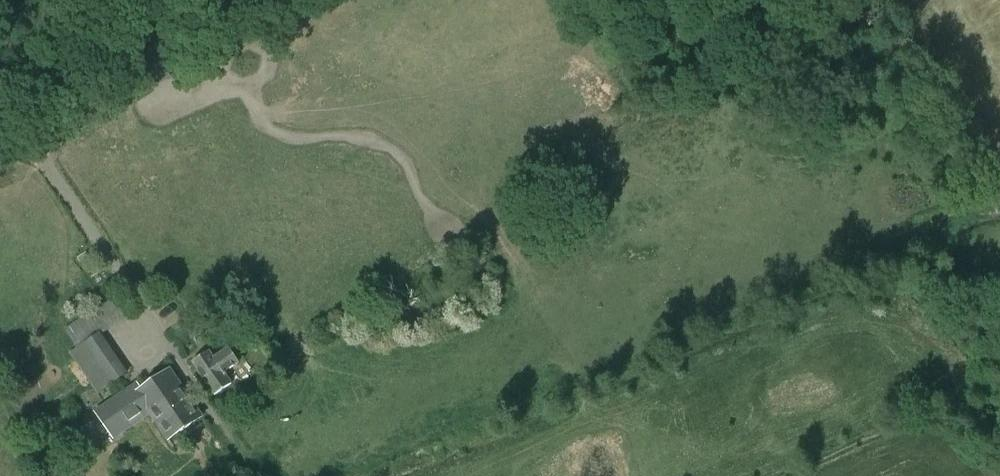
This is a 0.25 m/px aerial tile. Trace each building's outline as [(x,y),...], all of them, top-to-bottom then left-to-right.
[(69,353),(97,394),(127,373),(99,332),(69,353)] [(224,373),(239,363),(228,348),(214,358),(209,351),(192,362),(215,395),(231,384),(224,373)] [(95,412),(113,438),(150,413),(168,440),(202,416),(170,368),(141,388),(137,383),(95,412)]
